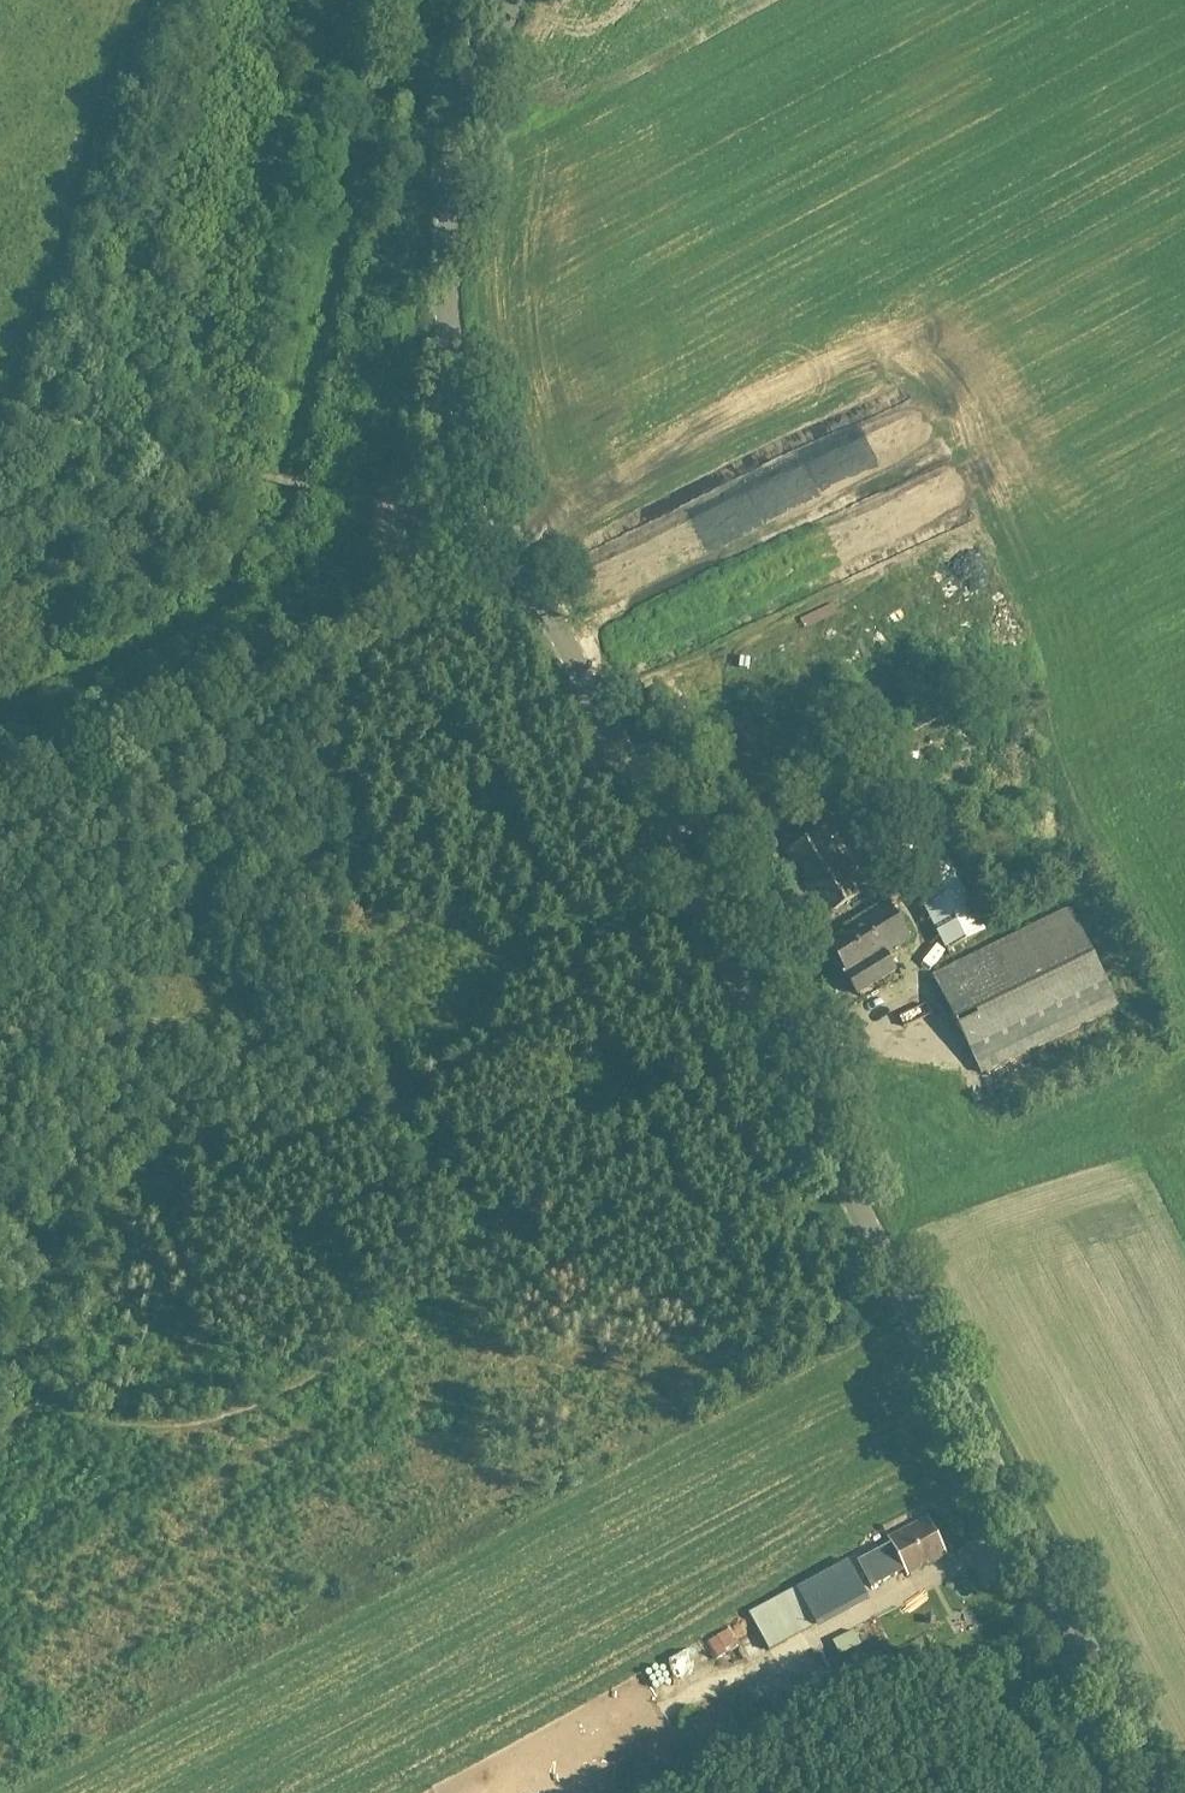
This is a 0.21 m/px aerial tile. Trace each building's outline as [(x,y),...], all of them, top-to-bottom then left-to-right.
[(884,759),(951,724),(939,703),(873,738),(884,759)] [(946,951),(984,932),(927,817),(889,836),(946,951)] [(824,916),(863,892),(823,829),(785,853),(824,916)] [(865,863),(889,850),(877,829),(853,842),(865,863)] [(895,972),(885,956),(910,940),(887,902),(840,931),(843,935),(828,944),(846,973),(843,974),(857,996),(895,972)] [(934,978),(972,1055),(981,1074),(1119,1007),(1071,910),(934,978)] [(1045,1058),(1071,1048),(1066,1035),(1040,1045),(1045,1058)] [(907,1575),(946,1556),(928,1519),(889,1538),(907,1575)] [(857,1562),(871,1589),(904,1572),(890,1545),(857,1562)] [(820,1629),(867,1603),(846,1562),(798,1590),(820,1629)] [(768,1653),(817,1627),(797,1590),(748,1616),(768,1653)] [(842,1658),(864,1647),(855,1631),(834,1643),(842,1658)] [(774,1653),(783,1669),(817,1652),(808,1635),(774,1653)] [(700,1641),(677,1652),(688,1678),(712,1668),(700,1641)]
